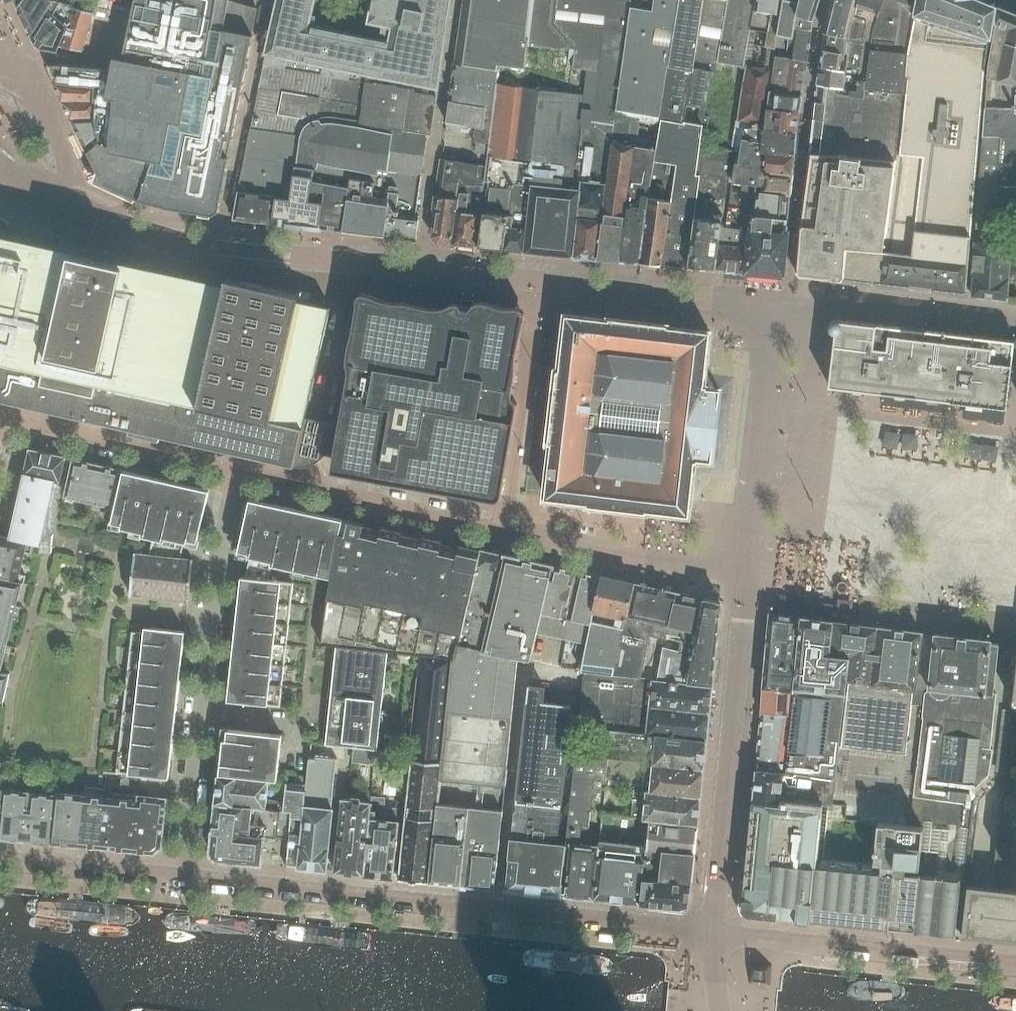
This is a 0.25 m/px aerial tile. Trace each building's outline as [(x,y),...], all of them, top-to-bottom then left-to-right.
[(31,35),(47,8),(66,25),(71,6),(51,0),(14,0),(31,35)] [(47,65),(53,81),(62,100),(62,101),(92,100),(96,100),(96,117),(100,135),(86,148),(86,149),(86,148),(88,152),(87,152),(97,171),(103,184),(136,199),(138,200),(168,208),(213,215),(216,213),(219,211),(233,139),(246,68),(248,61),(253,35),(252,35),(258,8),(230,0),(135,0),(122,58),(118,57),(115,70),(89,68),(55,65),(50,64),(47,65)] [(266,53),(264,64),(312,73),(335,77),(365,83),(366,73),(438,87),(450,0),(371,0),(367,23),(382,26),(381,33),(389,35),(388,39),(311,24),(316,0),(278,0),(266,53)] [(454,64),(464,65),(498,69),(498,65),(525,68),(526,64),(528,44),(528,38),(526,38),(530,0),(463,0),(454,64)] [(529,37),(530,37),(529,44),(575,50),(572,68),(588,69),(597,70),(595,83),(591,120),(614,123),(616,106),(630,2),(630,0),(534,0),(529,37)] [(630,2),(616,106),(661,114),(666,82),(668,64),(672,44),(679,0),(652,0),(651,6),(630,2)] [(660,117),(685,121),(687,106),(699,108),(700,108),(705,109),(706,109),(713,71),(692,68),(704,0),(679,0),(672,44),(668,64),(666,82),(661,114),(660,117)] [(692,68),(713,71),(715,71),(716,62),(728,0),(704,0),(692,68)] [(716,62),(745,67),(746,65),(748,50),(754,10),(756,0),(728,0),(716,62)] [(765,67),(773,67),(775,55),(780,13),(783,0),(756,0),(754,10),(748,50),(746,65),(750,65),(756,30),(767,32),(765,47),(767,47),(765,67)] [(775,55),(790,58),(795,26),(798,15),(801,0),(783,0),(780,13),(775,55)] [(813,19),(820,0),(801,0),(798,15),(804,16),(813,19)] [(813,118),(823,119),(902,128),(906,93),(907,79),(905,79),(918,0),(883,0),(878,14),(876,16),(871,32),(864,88),(863,99),(841,96),(841,93),(826,91),(816,89),(813,118)] [(816,89),(826,91),(841,93),(841,96),(863,99),(864,88),(871,32),(876,16),(878,14),(883,0),(858,0),(851,22),(847,43),(846,53),(844,68),(842,88),(827,86),(817,84),(816,89)] [(822,49),(846,53),(847,43),(851,22),(858,0),(832,0),(829,8),(825,33),(822,49)] [(883,251),(847,247),(843,280),(872,283),(910,287),(966,294),(974,216),(987,55),(989,42),(995,7),(995,6),(995,5),(982,0),(919,0),(916,20),(905,79),(907,79),(899,153),(896,153),(895,160),(883,251)] [(67,26),(57,50),(81,55),(89,29),(91,20),(92,18),(94,13),(93,13),(92,13),(84,10),(73,7),(71,6),(66,25),(67,26)] [(985,107),(1013,109),(1015,99),(1015,100),(1015,13),(999,7),(999,9),(989,63),(986,92),(985,107)] [(47,8),(31,35),(34,42),(35,43),(40,47),(42,48),(42,47),(57,50),(67,26),(66,25),(47,8)] [(795,26),(790,58),(807,61),(812,30),(813,19),(804,16),(798,15),(795,26)] [(846,53),(822,49),(820,64),(844,68),(846,53)] [(773,67),(770,90),(792,93),(802,94),(807,61),(790,58),(775,55),(773,67)] [(269,89),(282,91),(320,98),(331,100),(331,99),(335,77),(312,73),(274,66),(264,64),(259,87),(269,89)] [(452,81),(449,102),(487,107),(493,108),(495,88),(496,83),(497,83),(498,69),(464,65),(454,64),(452,81)] [(844,68),(820,64),(817,84),(827,86),(842,88),(844,68)] [(750,65),(746,65),(745,67),(737,120),(752,122),(764,124),(766,107),(768,100),(769,90),(770,90),(773,67),(765,67),(750,65)] [(588,69),(586,82),(595,83),(597,70),(588,69)] [(365,83),(335,77),(331,99),(361,105),(365,83)] [(408,90),(365,83),(361,105),(361,106),(362,106),(358,126),(392,133),(392,129),(403,130),(408,90)] [(259,87),(255,109),(251,128),(300,135),(301,133),(302,129),(304,126),(306,124),(309,122),(312,121),(314,120),(278,114),(282,91),(269,89),(259,87)] [(418,133),(431,134),(437,95),(427,94),(408,90),(403,130),(418,133)] [(768,100),(766,107),(773,108),(790,110),(799,111),(800,110),(802,94),(792,93),(770,90),(769,90),(768,100)] [(314,120),(315,120),(316,119),(320,98),(282,91),(278,114),(314,120)] [(343,230),(343,231),(385,236),(385,235),(386,226),(387,211),(393,212),(416,215),(421,175),(387,170),(393,133),(392,133),(358,126),(362,106),(361,106),(361,105),(331,99),(331,100),(320,98),(316,119),(315,120),(314,120),(312,121),(309,122),(306,124),(304,126),(302,129),(301,133),(300,135),(296,164),(313,167),(312,174),(311,182),(309,200),(310,200),(321,201),(323,184),(349,186),(347,199),(344,221),(343,230)] [(979,190),(999,192),(1000,188),(1015,188),(1015,100),(1015,99),(1013,109),(985,107),(979,190)] [(92,100),(62,101),(71,119),(81,117),(96,117),(96,100),(92,100)] [(447,116),(446,122),(447,122),(468,125),(475,125),(490,127),(493,108),(487,107),(449,102),(447,116)] [(766,107),(764,124),(763,129),(786,131),(796,133),(800,111),(799,111),(790,110),(773,108),(766,107)] [(700,108),(698,117),(702,124),(708,125),(709,117),(704,116),(705,109),(700,108)] [(71,119),(72,120),(85,148),(86,148),(100,135),(96,117),(81,117),(71,119)] [(661,264),(682,266),(688,266),(689,256),(700,175),(704,146),(705,147),(708,125),(702,124),(685,121),(660,117),(659,128),(656,150),(654,161),(676,164),(662,254),(661,264)] [(614,123),(588,120),(582,119),(577,164),(580,164),(578,182),(580,182),(580,188),(573,256),(598,258),(599,248),(602,220),(611,142),(614,123)] [(823,119),(819,153),(895,160),(896,153),(899,153),(902,128),(823,119)] [(784,152),(794,153),(796,133),(786,131),(763,129),(764,124),(752,122),(752,127),(741,126),(738,141),(761,144),(761,150),(784,152)] [(251,128),(245,158),(294,164),(296,164),(300,135),(251,128)] [(393,133),(387,170),(421,175),(422,175),(428,134),(418,133),(403,130),(392,129),(392,133),(393,133)] [(741,186),(756,188),(756,185),(762,186),(763,172),(782,173),(792,174),(794,153),(784,152),(761,150),(761,144),(738,141),(737,147),(732,182),(733,182),(733,185),(741,186)] [(635,146),(611,142),(602,220),(599,248),(598,258),(620,260),(621,250),(624,224),(625,224),(635,146)] [(488,154),(489,145),(476,143),(475,152),(488,154)] [(640,262),(654,161),(656,150),(635,146),(625,224),(624,224),(621,250),(620,260),(640,262)] [(722,218),(723,214),(732,151),(705,147),(704,146),(700,175),(689,256),(688,266),(689,266),(689,267),(707,268),(715,268),(716,268),(717,258),(719,243),(720,237),(721,230),(722,221),(721,221),(722,218)] [(843,280),(847,247),(883,251),(895,160),(819,153),(809,152),(804,192),(802,225),(800,226),(801,228),(800,247),(798,249),(799,251),(798,270),(796,272),(799,276),(801,274),(814,276),(816,277),(818,276),(830,277),(832,279),(834,277),(839,278),(841,279),(843,280)] [(238,191),(275,197),(275,195),(290,197),(294,164),(245,158),(238,191)] [(437,241),(437,242),(451,243),(452,233),(456,211),(457,211),(460,192),(461,192),(463,183),(483,187),(484,181),(484,175),(487,165),(441,159),(438,178),(436,196),(434,209),(437,209),(433,237),(434,237),(437,241)] [(654,161),(640,262),(661,264),(662,254),(676,164),(654,161)] [(288,226),(288,224),(290,224),(305,225),(319,227),(321,201),(310,200),(309,200),(311,182),(312,174),(313,167),(296,164),(294,164),(290,197),(275,195),(275,197),(273,212),(272,222),(272,224),(288,226)] [(763,172),(762,186),(761,191),(780,194),(790,195),(792,174),(782,173),(763,172)] [(526,226),(531,183),(511,181),(511,184),(488,182),(486,194),(478,247),(503,249),(504,249),(507,224),(526,226)] [(452,233),(451,243),(474,246),(482,195),(483,187),(463,183),(461,192),(460,192),(457,211),(456,211),(452,233)] [(524,251),(573,256),(580,188),(531,183),(524,251)] [(321,201),(319,227),(342,230),(343,230),(344,221),(347,199),(349,186),(323,184),(321,201)] [(755,195),(755,190),(756,188),(741,186),(740,193),(755,195)] [(755,190),(755,195),(754,205),(753,215),(787,218),(790,195),(780,194),(761,191),(755,190)] [(973,285),(972,295),(1007,299),(1009,289),(1011,243),(1012,211),(998,210),(999,192),(979,190),(977,211),(979,211),(976,240),(973,285)] [(234,216),(233,218),(272,222),(273,212),(275,197),(238,191),(234,216)] [(753,215),(754,205),(749,204),(748,214),(739,214),(739,213),(740,208),(728,206),(725,231),(745,233),(745,235),(751,236),(750,246),(749,261),(748,271),(781,274),(787,218),(753,215)] [(387,211),(386,226),(385,235),(399,237),(416,240),(419,216),(419,215),(416,215),(393,212),(387,211)] [(523,251),(526,226),(507,224),(504,249),(523,251)] [(716,268),(716,269),(717,269),(720,269),(746,271),(748,271),(749,261),(750,246),(751,236),(745,235),(745,233),(725,231),(721,230),(720,237),(719,243),(717,258),(716,268)] [(3,400),(84,419),(149,433),(169,438),(244,454),(294,466),(295,466),(296,466),(297,466),(298,466),(299,466),(300,466),(301,466),(302,466),(304,466),(305,466),(306,466),(307,466),(308,465),(309,465),(310,465),(311,465),(312,464),(313,464),(314,463),(315,463),(316,462),(317,461),(318,461),(319,460),(320,459),(321,459),(322,458),(322,457),(323,456),(324,456),(324,455),(325,454),(326,453),(326,452),(327,451),(327,450),(328,449),(328,448),(329,448),(329,447),(329,446),(330,445),(330,444),(334,423),(326,421),(313,418),(306,417),(330,307),(299,300),(300,293),(227,276),(225,283),(126,261),(126,260),(55,244),(37,240),(0,232),(0,400),(3,400)] [(354,374),(349,373),(337,445),(339,445),(334,464),(394,477),(393,479),(393,480),(394,480),(394,481),(395,482),(496,499),(497,499),(498,499),(499,499),(500,499),(500,498),(501,498),(501,497),(502,497),(502,496),(502,495),(503,495),(503,493),(518,405),(507,403),(517,319),(473,315),(474,307),(467,307),(459,306),(458,314),(370,305),(354,374)] [(551,442),(549,464),(547,480),(545,498),(587,503),(587,504),(646,511),(646,510),(689,515),(694,472),(695,460),(697,460),(697,459),(713,461),(717,424),(721,388),(706,386),(704,386),(705,373),(710,330),(667,325),(668,324),(609,317),(609,318),(566,313),(560,367),(550,366),(539,365),(538,367),(538,368),(530,431),(530,438),(530,440),(542,441),(551,442)] [(829,386),(868,390),(880,392),(953,400),(952,401),(965,402),(1006,407),(1014,341),(974,336),(925,329),(925,330),(901,327),(837,319),(836,321),(829,386)] [(30,449),(24,474),(60,482),(66,457),(30,449)] [(124,470),(73,459),(65,496),(115,507),(124,470)] [(209,490),(166,480),(124,470),(115,507),(112,522),(122,525),(121,528),(142,532),(141,535),(152,538),(153,537),(185,542),(187,542),(188,539),(198,541),(209,490)] [(24,474),(10,537),(34,542),(33,543),(41,544),(40,551),(42,551),(52,552),(53,533),(48,533),(60,482),(24,474)] [(343,519),(309,512),(250,499),(238,550),(248,553),(248,556),(250,556),(245,578),(268,580),(272,564),(331,577),(339,535),(343,519)] [(339,535),(331,577),(328,597),(323,623),(321,644),(336,645),(354,647),(386,651),(419,654),(447,657),(452,657),(454,658),(457,644),(458,644),(460,633),(461,633),(481,550),(463,546),(459,549),(440,545),(438,541),(439,541),(422,537),(421,539),(401,534),(401,532),(385,529),(384,529),(381,532),(363,528),(360,523),(343,519),(339,535)] [(24,583),(25,576),(19,574),(24,553),(30,554),(33,543),(34,542),(10,537),(0,534),(0,579),(24,583)] [(130,595),(188,601),(193,559),(181,557),(185,542),(153,537),(152,538),(149,554),(135,552),(130,595)] [(458,644),(482,649),(502,565),(505,555),(481,550),(461,633),(460,633),(458,644)] [(447,710),(437,802),(469,806),(504,810),(508,768),(507,768),(518,657),(530,659),(537,632),(541,612),(551,576),(553,566),(552,566),(505,555),(502,565),(482,649),(458,644),(457,644),(454,658),(452,657),(449,683),(449,685),(447,710)] [(575,571),(553,566),(551,576),(541,612),(568,619),(579,572),(575,571)] [(592,611),(601,577),(579,572),(568,619),(591,624),(594,612),(592,611)] [(104,586),(95,573),(87,579),(97,592),(104,586)] [(241,577),(236,618),(289,624),(293,583),(268,580),(245,578),(241,577)] [(614,674),(635,584),(601,577),(592,611),(594,612),(591,624),(586,644),(581,670),(584,670),(614,674)] [(1,668),(21,584),(23,585),(24,583),(0,579),(0,667),(1,668)] [(677,594),(673,593),(635,584),(614,674),(617,675),(658,679),(677,594)] [(688,682),(703,599),(683,595),(677,593),(677,594),(658,679),(688,682)] [(719,602),(703,599),(688,682),(713,684),(719,622),(721,606),(719,602)] [(763,685),(763,687),(773,688),(794,689),(794,685),(797,656),(799,627),(800,618),(800,617),(773,614),(770,617),(769,617),(763,685)] [(786,757),(785,772),(801,773),(836,777),(840,736),(845,696),(846,685),(847,681),(849,656),(829,654),(833,621),(801,617),(801,618),(800,618),(799,627),(797,656),(794,685),(794,689),(792,705),(792,715),(786,757)] [(289,624),(236,618),(232,659),(284,665),(289,624)] [(833,621),(829,654),(849,656),(850,657),(848,680),(870,683),(878,627),(833,621)] [(132,631),(127,674),(180,680),(185,631),(150,627),(150,633),(132,631)] [(848,680),(840,747),(906,755),(912,704),(923,705),(925,692),(928,690),(935,634),(921,633),(878,627),(870,683),(848,680)] [(914,794),(912,818),(967,826),(969,826),(974,790),(975,788),(989,774),(993,749),(990,748),(996,693),(993,693),(994,685),(998,646),(999,644),(990,643),(991,640),(935,634),(928,690),(925,692),(923,705),(922,718),(923,718),(914,793),(914,794)] [(336,645),(326,744),(354,747),(376,750),(386,651),(354,647),(336,645)] [(400,868),(399,877),(400,878),(428,881),(428,880),(429,871),(433,834),(437,802),(447,710),(449,685),(449,683),(452,657),(447,657),(419,654),(416,679),(416,685),(408,752),(412,752),(411,758),(400,868)] [(227,701),(229,701),(280,706),(284,665),(232,659),(227,701)] [(614,702),(617,675),(584,670),(583,685),(579,727),(610,730),(611,730),(614,702)] [(3,701),(7,685),(10,674),(0,674),(0,701),(3,701)] [(127,674),(122,723),(174,729),(180,680),(127,674)] [(614,702),(710,712),(713,684),(688,682),(658,679),(617,675),(614,702)] [(561,894),(567,843),(567,842),(556,841),(571,702),(544,700),(546,686),(528,685),(512,838),(511,838),(511,840),(507,884),(506,884),(506,885),(506,887),(507,887),(507,889),(527,891),(526,892),(541,893),(561,895),(561,894)] [(763,687),(761,712),(771,713),(792,715),(792,705),(794,689),(773,688),(763,687)] [(611,730),(707,741),(710,712),(614,702),(611,730)] [(761,712),(756,769),(766,770),(785,772),(786,757),(792,715),(771,713),(761,712)] [(116,772),(122,773),(142,775),(169,778),(174,729),(122,723),(116,772)] [(282,735),(227,729),(226,739),(223,739),(222,746),(280,752),(282,735)] [(647,762),(704,768),(707,741),(611,730),(610,730),(609,741),(629,743),(633,747),(648,749),(647,762)] [(269,780),(277,781),(280,752),(222,746),(219,774),(269,780)] [(354,747),(352,762),(374,764),(376,750),(354,747)] [(594,789),(605,790),(605,785),(608,758),(576,755),(567,842),(567,843),(571,844),(565,894),(565,895),(593,898),(593,897),(594,897),(595,888),(599,847),(599,844),(580,842),(582,826),(589,827),(591,809),(592,809),(594,789)] [(285,802),(284,810),(292,811),(289,839),(286,866),(298,867),(298,868),(327,871),(327,870),(327,869),(338,759),(310,756),(307,784),(306,784),(294,783),(287,782),(285,802)] [(646,790),(701,796),(704,768),(647,762),(608,758),(605,785),(634,788),(646,790)] [(755,769),(752,800),(762,801),(781,803),(781,798),(823,803),(822,804),(833,805),(836,777),(801,773),(785,772),(766,770),(756,769),(755,769)] [(122,773),(120,786),(141,788),(142,775),(122,773)] [(280,809),(284,810),(285,802),(267,800),(269,780),(219,774),(216,803),(280,809)] [(135,840),(134,850),(143,851),(154,852),(162,846),(162,845),(167,797),(169,778),(142,775),(141,788),(141,794),(140,794),(135,840)] [(295,775),(294,783),(306,784),(307,777),(295,775)] [(81,835),(80,845),(107,847),(108,837),(112,797),(111,796),(112,785),(105,785),(105,788),(85,786),(84,795),(85,795),(81,835)] [(52,842),(53,832),(56,794),(5,788),(1,827),(0,836),(23,839),(52,842)] [(664,820),(698,824),(701,796),(646,790),(634,788),(631,817),(651,819),(664,820)] [(79,845),(80,835),(84,795),(57,791),(53,832),(52,842),(53,842),(52,842),(79,845)] [(370,802),(371,802),(364,874),(365,874),(393,877),(394,877),(394,876),(394,875),(401,808),(385,806),(386,797),(371,796),(370,802)] [(108,838),(107,848),(134,850),(139,800),(113,797),(108,838)] [(335,870),(335,871),(364,874),(371,802),(370,802),(343,798),(335,870)] [(743,897),(742,905),(744,911),(749,914),(767,916),(771,917),(953,935),(955,935),(956,926),(957,922),(962,879),(919,875),(905,873),(906,865),(919,867),(923,826),(877,822),(873,862),(881,863),(881,872),(815,865),(820,814),(821,815),(822,804),(823,803),(781,798),(781,803),(762,801),(752,800),(752,801),(752,804),(743,897)] [(429,871),(428,880),(429,881),(430,881),(460,884),(461,884),(462,874),(466,838),(469,806),(437,802),(433,834),(429,871)] [(280,809),(216,803),(211,850),(211,853),(213,856),(215,858),(218,859),(261,864),(262,864),(262,863),(265,836),(277,838),(280,809)] [(462,874),(461,884),(466,884),(466,885),(496,888),(496,885),(497,885),(497,883),(496,883),(504,810),(469,806),(466,838),(462,874)] [(664,824),(664,820),(651,819),(648,849),(662,850),(662,848),(686,851),(695,852),(698,828),(664,824)] [(641,903),(644,876),(647,852),(599,847),(595,888),(594,897),(641,903)] [(662,848),(662,850),(659,878),(644,876),(641,903),(671,906),(672,906),(672,905),(681,907),(683,907),(684,906),(684,907),(685,906),(687,905),(688,903),(689,903),(690,902),(689,902),(690,901),(690,899),(691,890),(695,852),(686,851),(662,848)] [(967,885),(961,936),(1015,942),(1015,890),(967,885)] [(48,921),(107,927),(109,907),(50,901),(48,921)] [(178,934),(238,940),(240,921),(180,914),(178,934)] [(297,948),(357,954),(359,934),(299,928),(297,948)] [(430,960),(490,967),(492,947),(432,941),(430,960)] [(541,972),(601,978),(603,958),(543,952),(541,972)] [(858,1003),(918,1009),(920,989),(860,983),(858,1003)] [(994,997),(993,1010),(1015,1010),(1015,999),(994,997)]
